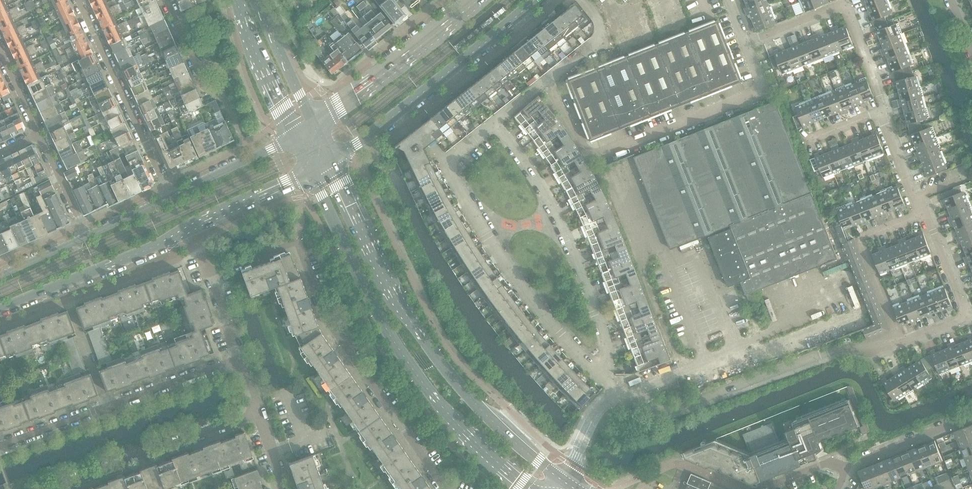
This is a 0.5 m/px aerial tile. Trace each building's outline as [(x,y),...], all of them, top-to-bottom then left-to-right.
[(71,7),(67,0),(63,0),(53,5),(55,9),(48,12),(50,17),(71,7)] [(141,21),(160,12),(155,0),(140,7),(135,10),(138,15),(131,19),(134,25),(141,21)] [(200,0),(180,0),(178,1),(182,10),(201,1),(200,0)] [(292,0),(299,14),(312,8),(308,0),(292,0)] [(403,6),(404,5),(400,0),(375,0),(394,24),(401,18),(405,14),(401,8),(403,6)] [(765,0),(747,0),(749,6),(744,8),(745,11),(766,3),(765,0)] [(827,0),(823,0),(822,0),(821,0),(804,0),(800,2),(802,8),(806,6),(807,11),(828,2),(827,0)] [(888,0),(864,0),(861,1),(863,5),(868,3),(870,9),(889,2),(888,0)] [(97,17),(124,4),(123,1),(118,4),(118,3),(109,7),(106,2),(93,8),(97,17)] [(359,11),(367,5),(363,1),(356,6),(359,11)] [(592,21),(582,9),(576,1),(569,7),(570,8),(567,11),(578,24),(582,29),(592,21)] [(890,14),(888,9),(891,8),(889,2),(870,9),(873,16),(868,18),(869,22),(872,20),(874,26),(886,21),(884,16),(890,14)] [(774,12),(771,6),(768,7),(766,3),(745,11),(747,15),(752,13),(754,20),(774,12)] [(116,21),(113,16),(127,9),(126,7),(124,4),(97,17),(102,27),(116,21)] [(18,11),(16,7),(9,10),(7,5),(0,8),(0,19),(18,11)] [(76,18),(71,7),(50,17),(52,21),(59,17),(62,24),(76,18)] [(578,24),(567,11),(564,7),(557,13),(570,30),(578,24)] [(390,25),(380,13),(376,16),(371,9),(367,13),(383,32),(391,26),(390,25)] [(13,18),(20,15),(18,11),(0,19),(0,26),(1,29),(15,22),(13,18)] [(164,20),(160,12),(141,21),(142,23),(146,21),(149,26),(150,25),(150,26),(164,20)] [(374,39),(364,26),(360,29),(351,19),(351,20),(345,12),(340,16),(348,25),(365,47),(374,39)] [(774,24),(773,19),(776,18),(774,12),(754,20),(757,26),(752,28),(754,32),(774,24)] [(383,32),(367,13),(363,16),(368,23),(364,26),(374,39),(383,32)] [(570,30),(557,13),(549,19),(563,36),(570,30)] [(348,25),(340,16),(339,14),(336,17),(336,16),(330,21),(340,32),(345,28),(344,27),(348,25)] [(59,36),(80,27),(76,18),(62,24),(64,28),(57,32),(59,36)] [(107,37),(134,25),(131,19),(127,21),(117,25),(116,21),(102,27),(107,37)] [(563,36),(549,19),(542,25),(559,47),(567,41),(563,36)] [(145,38),(167,27),(164,20),(150,26),(152,29),(143,33),(145,38)] [(733,58),(727,42),(726,42),(724,38),(725,38),(719,22),(718,22),(717,20),(714,21),(713,20),(688,30),(688,31),(686,32),(711,94),(717,92),(724,89),(731,86),(731,85),(741,81),(740,78),(741,78),(735,62),(734,63),(732,58),(733,58)] [(901,33),(898,23),(894,25),(894,24),(888,26),(886,21),(874,26),(876,31),(874,32),(875,36),(880,34),(882,40),(901,33)] [(5,38),(26,28),(24,24),(17,28),(15,22),(1,29),(5,38)] [(123,38),(121,33),(129,30),(128,29),(135,26),(134,25),(107,37),(110,45),(125,38),(125,37),(123,38)] [(559,47),(542,25),(534,31),(552,53),(559,47)] [(854,47),(846,28),(840,30),(838,26),(834,27),(842,48),(847,46),(848,50),(854,47)] [(84,36),(80,27),(59,36),(61,40),(68,37),(70,42),(84,36)] [(171,37),(168,28),(167,27),(145,38),(141,40),(143,45),(156,39),(158,43),(171,37)] [(842,48),(834,27),(830,28),(832,33),(826,36),(834,55),(840,53),(838,49),(842,48)] [(24,42),(21,36),(28,32),(26,28),(5,38),(10,48),(24,42)] [(552,53),(534,31),(527,37),(544,59),(552,53)] [(711,94),(686,32),(684,33),(683,31),(658,42),(658,43),(656,44),(680,105),(690,101),(690,102),(711,94)] [(362,49),(348,33),(334,44),(347,60),(362,49)] [(905,43),(901,33),(882,40),(885,47),(880,49),(882,52),(905,43)] [(834,55),(826,36),(819,38),(818,34),(814,35),(822,56),(826,54),(828,58),(834,55)] [(822,56),(814,35),(810,36),(812,41),(806,44),(813,63),(819,61),(818,57),(822,56)] [(67,54),(88,44),(84,36),(70,42),(72,46),(65,49),(67,54)] [(114,52),(141,40),(139,36),(127,41),(125,38),(110,45),(114,52)] [(155,54),(175,45),(171,37),(158,43),(159,46),(153,49),(155,54)] [(544,59),(527,37),(519,43),(537,65),(544,59)] [(57,48),(53,39),(48,41),(50,45),(53,50),(57,48)] [(138,52),(136,49),(143,45),(141,40),(114,52),(118,62),(133,56),(132,55),(138,52)] [(813,63),(806,44),(799,46),(797,41),(794,43),(802,64),(806,62),(808,66),(813,63)] [(15,57),(35,48),(33,44),(26,47),(24,42),(10,48),(15,57)] [(348,61),(347,60),(334,44),(333,42),(329,45),(333,50),(329,54),(339,67),(348,61)] [(537,65),(519,43),(512,49),(525,66),(526,66),(529,71),(537,65)] [(680,105),(656,44),(653,44),(653,43),(627,53),(628,54),(626,55),(650,118),(671,110),(670,109),(680,105)] [(802,64),(794,43),(790,44),(792,49),(786,52),(794,71),(799,69),(798,65),(802,64)] [(910,53),(905,43),(882,52),(883,56),(888,54),(890,61),(910,53)] [(92,53),(88,44),(67,54),(69,58),(76,54),(79,60),(92,53)] [(179,53),(175,45),(155,54),(157,58),(163,55),(165,59),(179,53)] [(339,67),(329,54),(325,57),(317,47),(313,50),(316,55),(331,73),(339,67)] [(32,60),(30,55),(37,52),(35,48),(15,57),(18,66),(32,60)] [(525,66),(512,49),(504,55),(518,72),(525,66)] [(794,71),(786,52),(779,54),(777,49),(773,51),(775,54),(769,56),(774,68),(779,66),(781,72),(787,70),(788,73),(794,71)] [(76,71),(96,62),(92,53),(79,60),(78,60),(80,64),(74,67),(76,71)] [(122,70),(149,57),(146,53),(134,59),(133,56),(118,62),(122,70)] [(157,74),(183,62),(179,53),(165,59),(167,63),(154,69),(155,70),(157,74)] [(910,64),(913,63),(910,53),(890,61),(893,67),(888,69),(890,73),(893,72),(894,76),(907,72),(905,67),(910,65),(910,64)] [(518,72),(504,55),(496,61),(510,78),(518,72)] [(650,118),(626,55),(623,56),(623,55),(597,65),(598,66),(595,67),(619,129),(629,125),(630,126),(650,118)] [(146,71),(143,65),(151,61),(149,57),(122,70),(127,80),(146,71)] [(23,75),(43,65),(42,61),(34,65),(32,60),(18,66),(23,75)] [(510,78),(496,61),(489,67),(503,84),(510,78)] [(83,78),(100,71),(96,62),(76,71),(77,74),(74,75),(77,81),(83,78)] [(187,71),(183,62),(157,74),(158,78),(164,75),(166,77),(172,74),(173,77),(187,71)] [(41,78),(38,73),(45,69),(43,65),(23,75),(27,84),(41,78)] [(67,75),(63,67),(59,69),(61,73),(63,77),(67,76),(67,75)] [(503,84),(489,67),(481,73),(495,90),(503,84)] [(619,129),(595,67),(593,68),(593,67),(567,77),(568,78),(565,79),(566,82),(565,83),(571,98),(572,98),(574,102),(573,103),(579,118),(580,118),(582,122),(581,123),(587,138),(588,138),(589,141),(590,142),(610,134),(610,132),(619,129)] [(130,87),(157,74),(155,70),(147,74),(146,71),(127,80),(130,87)] [(84,88),(104,79),(100,71),(83,78),(85,82),(82,84),(84,88)] [(191,80),(187,71),(173,77),(177,86),(191,80)] [(920,86),(918,76),(914,77),(908,78),(907,72),(894,76),(896,81),(893,82),(894,86),(899,85),(901,91),(920,86)] [(495,90),(481,73),(474,79),(488,96),(495,90)] [(146,86),(159,79),(158,78),(157,74),(130,87),(134,96),(148,90),(146,86)] [(31,93),(52,84),(48,75),(41,78),(41,77),(41,78),(27,84),(31,93)] [(529,86),(536,80),(533,77),(526,83),(529,86)] [(873,96),(866,77),(859,79),(861,83),(857,85),(865,105),(868,104),(867,99),(873,96)] [(108,88),(104,79),(84,88),(86,93),(91,91),(93,95),(108,88)] [(488,96),(474,79),(466,85),(480,102),(488,96)] [(195,90),(191,80),(177,86),(179,92),(173,94),(175,99),(195,90)] [(166,92),(162,83),(156,86),(158,90),(162,88),(164,92),(166,92)] [(865,105),(857,85),(852,87),(851,83),(845,85),(853,104),(859,102),(861,107),(865,105)] [(5,84),(0,86),(0,97),(9,92),(5,84)] [(36,102),(56,93),(52,84),(31,93),(36,102)] [(480,102),(466,85),(459,91),(472,108),(480,102)] [(853,104),(845,85),(839,87),(840,91),(837,93),(845,113),(848,112),(847,107),(853,104)] [(923,96),(920,86),(901,91),(903,98),(897,99),(899,103),(920,97),(923,96)] [(92,106),(112,96),(108,88),(93,95),(88,97),(92,106)] [(149,89),(148,90),(134,96),(138,105),(152,98),(153,98),(149,89)] [(199,98),(195,90),(175,99),(177,102),(182,99),(185,104),(199,98)] [(472,108),(459,91),(451,97),(465,114),(472,108)] [(845,113),(837,93),(832,95),(830,91),(825,93),(833,112),(839,110),(841,114),(845,113)] [(40,111),(60,102),(56,93),(36,102),(40,111)] [(833,112),(825,93),(819,95),(821,99),(817,101),(825,121),(828,120),(826,115),(833,112)] [(523,129),(549,108),(538,95),(514,117),(523,129)] [(96,114),(116,105),(112,96),(92,106),(96,114)] [(465,114),(451,97),(444,103),(457,120),(465,114)] [(926,107),(924,101),(921,102),(920,97),(899,103),(900,107),(905,106),(906,112),(926,107)] [(157,108),(155,104),(152,98),(138,105),(143,114),(157,108)] [(202,105),(200,100),(199,98),(185,104),(188,112),(202,105)] [(233,139),(220,110),(215,99),(210,102),(213,107),(215,112),(214,113),(217,119),(205,124),(206,126),(216,148),(233,139)] [(825,121),(817,101),(812,102),(811,99),(805,101),(813,120),(819,118),(821,122),(825,121)] [(84,110),(80,101),(75,103),(76,105),(77,107),(80,112),(84,110)] [(813,120),(805,101),(799,103),(801,107),(796,109),(798,115),(793,117),(798,128),(803,126),(804,129),(808,127),(806,123),(813,120)] [(44,120),(64,111),(60,102),(40,111),(44,120)] [(457,120),(444,103),(436,109),(450,126),(457,120)] [(7,109),(5,104),(2,106),(4,110),(0,113),(11,136),(19,133),(7,109)] [(25,127),(18,112),(15,105),(7,109),(19,133),(24,130),(25,127)] [(98,124),(100,123),(120,113),(116,105),(96,114),(98,119),(96,120),(98,124)] [(929,117),(926,107),(906,112),(908,119),(903,120),(904,124),(907,124),(909,129),(921,125),(920,120),(925,119),(925,118),(929,117)] [(161,116),(159,111),(157,108),(143,114),(147,122),(161,116)] [(533,140),(559,121),(549,108),(523,129),(533,140)] [(450,126),(436,109),(429,115),(446,137),(443,132),(450,126)] [(70,122),(64,111),(44,120),(49,131),(70,122)] [(0,113),(0,132),(4,140),(11,136),(0,113)] [(104,132),(124,122),(120,113),(100,123),(104,132)] [(446,137),(429,115),(421,121),(423,123),(434,139),(438,143),(446,137)] [(165,125),(164,123),(163,121),(161,116),(147,122),(151,131),(165,125)] [(92,127),(88,120),(88,121),(87,119),(84,120),(88,129),(92,127)] [(541,152),(568,134),(559,121),(533,140),(541,152)] [(74,131),(70,122),(49,131),(54,141),(74,131)] [(108,140),(129,131),(124,122),(104,132),(108,140)] [(429,160),(423,148),(426,145),(434,139),(423,123),(394,146),(395,147),(396,146),(403,150),(412,169),(429,160)] [(936,136),(932,127),(929,128),(923,130),(921,125),(909,129),(911,134),(908,135),(910,139),(914,137),(917,144),(936,136)] [(197,157),(187,134),(182,137),(177,126),(171,129),(173,134),(186,162),(197,157)] [(216,148),(206,126),(198,130),(197,128),(194,129),(196,133),(190,136),(199,156),(216,148)] [(96,135),(92,127),(88,129),(92,137),(96,136),(96,135)] [(885,154),(875,130),(871,132),(873,137),(867,139),(875,159),(885,154)] [(72,144),(70,139),(76,136),(74,131),(54,141),(58,150),(72,144)] [(122,144),(133,140),(129,131),(108,140),(106,141),(108,147),(111,145),(112,149),(120,145),(122,144)] [(186,162),(173,134),(170,136),(167,131),(161,134),(167,147),(166,148),(176,167),(186,162)] [(176,167),(166,148),(167,147),(161,134),(161,133),(153,137),(168,168),(171,169),(176,167)] [(550,165),(577,147),(568,134),(541,152),(545,157),(550,165)] [(940,147),(936,136),(917,144),(919,150),(915,152),(916,156),(937,148),(940,147)] [(875,159),(867,139),(860,142),(858,137),(855,138),(863,159),(868,157),(869,161),(875,159)] [(863,159),(855,138),(851,140),(853,144),(847,147),(854,167),(860,164),(859,161),(863,159)] [(125,149),(135,144),(133,140),(122,144),(125,149)] [(82,151),(82,150),(77,141),(72,144),(58,150),(62,160),(82,151)] [(45,169),(35,149),(34,145),(31,144),(25,147),(33,165),(38,175),(41,181),(48,178),(44,169),(45,169)] [(123,152),(120,145),(112,149),(116,156),(123,152)] [(854,167),(847,147),(840,150),(838,145),(835,146),(843,167),(848,165),(849,169),(854,167)] [(843,167),(835,146),(831,148),(833,152),(826,155),(834,175),(840,172),(839,169),(843,167)] [(29,167),(33,165),(25,147),(17,151),(30,177),(34,185),(41,181),(38,175),(34,178),(33,176),(34,176),(32,171),(29,167)] [(586,161),(577,147),(550,165),(558,177),(586,161)] [(944,156),(942,151),(938,152),(937,148),(916,156),(917,159),(922,158),(925,164),(944,156)] [(152,181),(137,150),(125,155),(134,173),(142,190),(151,186),(152,181)] [(30,177),(17,151),(10,154),(22,177),(23,181),(30,177)] [(76,164),(86,160),(82,151),(62,160),(67,169),(76,164)] [(834,175),(826,155),(820,157),(818,153),(814,154),(815,157),(810,159),(814,171),(820,169),(823,175),(827,173),(829,177),(834,175)] [(22,177),(10,154),(3,158),(15,181),(16,184),(19,182),(18,179),(22,177)] [(945,168),(943,164),(946,162),(944,156),(925,164),(927,170),(923,172),(924,176),(945,168)] [(142,190),(134,173),(128,175),(120,157),(113,161),(130,195),(135,193),(141,190),(142,190)] [(3,158),(0,159),(0,170),(7,185),(15,181),(3,158)] [(430,171),(426,163),(429,161),(429,160),(412,169),(409,170),(413,179),(430,171)] [(130,195),(113,161),(102,166),(119,201),(130,195)] [(565,190),(594,175),(586,161),(558,177),(565,190)] [(119,201),(102,166),(102,165),(97,168),(101,175),(94,178),(106,203),(107,205),(109,206),(119,201)] [(79,174),(75,167),(64,172),(67,180),(79,174)] [(435,179),(430,171),(413,179),(418,188),(435,179)] [(106,203),(94,178),(92,173),(88,175),(89,177),(87,178),(89,182),(83,186),(95,209),(106,203)] [(601,189),(594,175),(565,190),(572,204),(601,189)] [(69,222),(49,179),(37,185),(38,188),(56,228),(69,222)] [(439,188),(435,179),(418,188),(422,196),(439,188)] [(95,209),(83,186),(83,185),(72,190),(84,215),(95,209)] [(969,201),(967,195),(964,196),(959,185),(953,188),(954,188),(942,193),(944,199),(941,200),(943,204),(947,202),(950,208),(969,201)] [(906,208),(898,188),(894,189),(892,186),(886,188),(894,207),(900,205),(902,210),(906,208)] [(56,228),(38,188),(34,191),(36,196),(42,211),(38,213),(46,232),(56,228)] [(444,196),(439,188),(422,196),(426,203),(427,205),(444,196)] [(894,207),(886,188),(881,190),(883,194),(878,196),(886,216),(889,215),(887,210),(894,207)] [(609,203),(601,189),(572,204),(579,217),(609,203)] [(34,215),(23,192),(18,195),(25,209),(37,236),(46,232),(38,213),(34,215)] [(886,216),(878,196),(873,198),(872,194),(866,196),(874,215),(880,213),(882,218),(886,216)] [(448,205),(444,196),(427,205),(431,214),(448,205)] [(874,215),(866,196),(861,198),(862,202),(858,204),(866,224),(869,223),(867,218),(874,215)] [(2,207),(11,203),(10,199),(1,203),(2,207)] [(971,207),(969,201),(950,208),(952,215),(948,217),(949,220),(971,211),(971,208),(971,207)] [(866,224),(858,204),(853,206),(852,202),(846,204),(854,223),(860,221),(862,226),(866,224)] [(615,218),(609,203),(579,217),(585,231),(615,218)] [(854,223),(846,204),(837,208),(838,212),(840,218),(844,227),(854,223)] [(453,213),(448,205),(431,214),(436,223),(453,213)] [(37,236),(25,209),(16,213),(17,215),(28,241),(37,236)] [(949,220),(951,224),(955,222),(958,228),(971,223),(971,211),(949,220)] [(457,221),(456,219),(453,213),(436,223),(438,226),(441,231),(457,221)] [(28,241),(17,215),(10,218),(8,214),(6,215),(18,245),(28,241)] [(6,215),(3,216),(5,220),(0,223),(0,228),(1,229),(9,249),(18,245),(6,215)] [(621,233),(615,218),(585,231),(590,245),(621,233)] [(849,240),(844,227),(840,218),(833,221),(842,243),(849,240)] [(446,239),(462,229),(457,221),(441,231),(446,239)] [(958,228),(960,235),(956,237),(957,240),(971,235),(971,223),(958,228)] [(1,229),(0,229),(0,253),(9,249),(1,229)] [(451,248),(467,238),(462,229),(446,239),(451,248)] [(930,252),(922,231),(918,232),(920,237),(914,240),(921,259),(928,257),(926,253),(930,252)] [(626,247),(621,233),(590,245),(596,259),(626,247)] [(957,240),(958,244),(963,242),(966,249),(971,246),(971,235),(957,240)] [(456,256),(472,246),(469,240),(467,238),(451,248),(456,256)] [(856,244),(853,238),(849,240),(842,243),(844,249),(856,244)] [(921,259),(914,240),(907,242),(905,238),(902,239),(910,259),(914,258),(916,261),(921,259)] [(910,259),(902,239),(898,240),(900,245),(894,248),(896,255),(901,267),(908,265),(906,261),(910,259)] [(858,250),(856,244),(844,249),(847,254),(858,250)] [(901,267),(896,255),(894,248),(887,250),(885,245),(882,247),(885,255),(890,267),(894,266),(895,269),(901,267)] [(461,264),(477,254),(472,246),(456,256),(461,264)] [(966,249),(968,255),(964,257),(965,260),(971,258),(971,246),(966,249)] [(632,261),(626,247),(596,259),(601,273),(632,261)] [(890,267),(885,255),(882,247),(878,248),(880,253),(873,256),(881,275),(887,273),(886,269),(890,267)] [(860,255),(858,250),(847,254),(849,260),(860,255)] [(300,278),(298,272),(296,265),(295,266),(290,254),(241,272),(250,295),(276,285),(276,286),(300,278)] [(467,272),(482,262),(477,254),(461,264),(467,272)] [(862,261),(860,255),(849,260),(851,265),(862,261)] [(637,275),(632,261),(601,273),(607,287),(637,275)] [(864,266),(862,261),(851,265),(853,271),(864,266)] [(472,281),(488,270),(482,262),(467,272),(469,276),(472,281)] [(866,271),(864,266),(853,271),(855,276),(866,271)] [(187,294),(178,270),(170,273),(170,271),(152,278),(152,279),(144,282),(151,301),(159,298),(161,304),(179,298),(183,297),(183,296),(187,294)] [(478,289),(493,278),(488,270),(472,281),(478,289)] [(869,277),(866,271),(855,276),(857,282),(869,277)] [(643,289),(637,275),(607,287),(612,301),(643,289)] [(871,283),(869,277),(857,282),(860,287),(871,283)] [(318,325),(304,288),(300,278),(276,286),(287,315),(294,334),(294,335),(318,327),(318,325)] [(483,297),(499,285),(497,283),(493,278),(478,289),(483,297)] [(151,301),(144,282),(136,285),(135,284),(117,290),(118,292),(110,295),(116,313),(124,310),(127,317),(145,310),(143,304),(151,301)] [(873,288),(871,283),(860,287),(862,293),(873,288)] [(489,305),(504,293),(499,285),(483,297),(489,305)] [(953,309),(945,288),(941,290),(939,286),(933,288),(941,308),(947,306),(949,310),(953,309)] [(875,294),(873,288),(862,293),(864,298),(875,294)] [(941,308),(933,288),(927,291),(929,295),(925,296),(933,317),(936,316),(934,311),(941,308)] [(212,315),(206,297),(204,297),(201,289),(187,294),(183,296),(183,297),(186,304),(179,307),(186,324),(192,322),(195,329),(195,330),(200,328),(200,329),(214,324),(211,316),(212,315)] [(648,303),(643,289),(612,301),(617,315),(648,303)] [(495,312),(510,301),(504,293),(489,305),(495,312)] [(877,299),(875,294),(864,298),(866,303),(877,299)] [(933,317),(925,296),(921,298),(919,294),(913,296),(921,316),(927,314),(929,318),(933,317)] [(116,313),(110,295),(102,298),(101,296),(84,303),(84,304),(76,307),(82,326),(91,323),(93,329),(100,327),(111,322),(109,316),(116,313)] [(921,316),(913,296),(907,299),(909,303),(905,304),(913,325),(916,324),(914,319),(921,316)] [(880,304),(877,299),(866,303),(868,309),(880,304)] [(501,320),(516,308),(510,301),(495,312),(497,315),(501,320)] [(913,325),(905,304),(901,306),(899,302),(893,305),(900,324),(907,322),(909,326),(913,325)] [(653,317),(648,303),(617,315),(623,329),(653,317)] [(882,310),(880,304),(868,309),(871,315),(882,310)] [(507,328),(522,316),(521,315),(516,308),(501,320),(507,328)] [(74,329),(67,310),(59,314),(58,312),(40,319),(41,320),(33,323),(39,341),(47,339),(49,345),(61,341),(68,339),(65,332),(74,329)] [(885,319),(882,310),(871,315),(874,323),(880,321),(885,319)] [(513,335),(528,323),(522,316),(507,328),(513,335)] [(659,331),(653,317),(623,329),(628,343),(659,331)] [(890,330),(885,319),(880,321),(884,333),(890,330)] [(884,333),(880,321),(874,323),(874,324),(879,335),(884,333)] [(33,323),(25,326),(24,324),(6,331),(7,333),(0,335),(0,339),(5,354),(13,351),(16,357),(34,350),(32,344),(39,341),(33,323)] [(519,343),(534,331),(528,323),(513,335),(519,343)] [(879,335),(874,324),(868,326),(873,337),(879,335)] [(873,337),(868,326),(862,328),(867,340),(873,337)] [(102,332),(100,327),(93,329),(88,331),(90,337),(102,332)] [(350,374),(326,340),(320,331),(318,327),(294,335),(299,346),(329,388),(350,374)] [(209,353),(200,329),(200,328),(195,330),(195,329),(191,331),(173,338),(176,344),(168,347),(175,366),(183,363),(183,365),(201,358),(201,357),(209,353)] [(526,350),(540,338),(537,335),(534,331),(519,343),(526,350)] [(664,345),(659,331),(628,343),(633,357),(664,345)] [(104,338),(102,332),(90,337),(92,342),(104,338)] [(971,335),(967,337),(969,341),(963,344),(971,363),(971,362),(971,337),(971,335)] [(75,342),(73,337),(68,339),(61,341),(63,347),(75,342)] [(106,344),(104,338),(92,342),(94,348),(106,344)] [(532,358),(546,345),(540,338),(526,350),(532,358)] [(77,348),(75,342),(63,347),(65,352),(77,348)] [(971,363),(963,344),(956,346),(955,342),(951,343),(959,363),(962,361),(964,366),(971,363)] [(959,363),(951,343),(947,344),(949,349),(943,352),(950,371),(957,368),(955,364),(959,363)] [(108,349),(106,344),(94,348),(96,354),(108,349)] [(175,366),(168,347),(160,350),(157,344),(139,350),(141,357),(134,360),(141,379),(148,376),(149,377),(167,371),(166,369),(175,366)] [(538,365),(552,352),(546,345),(532,358),(538,365)] [(669,360),(664,345),(633,357),(639,371),(669,360)] [(79,353),(77,348),(65,352),(67,358),(79,353)] [(110,355),(108,349),(96,354),(98,359),(110,355)] [(950,371),(943,352),(936,354),(934,349),(930,351),(932,354),(926,356),(932,368),(936,366),(938,371),(942,369),(944,373),(950,371)] [(141,379),(134,360),(131,352),(123,355),(123,356),(112,360),(105,363),(108,369),(99,373),(106,391),(115,388),(115,390),(133,383),(133,381),(141,379)] [(545,372),(559,360),(554,354),(552,352),(538,365),(545,372)] [(81,359),(79,353),(67,358),(69,363),(81,359)] [(112,360),(110,355),(98,359),(100,365),(105,363),(112,360)] [(931,375),(928,370),(932,368),(926,356),(921,359),(919,357),(915,359),(918,363),(912,367),(923,385),(929,381),(926,378),(931,375)] [(83,364),(81,359),(69,363),(71,369),(83,364)] [(551,379),(565,367),(559,360),(545,372),(551,379)] [(86,370),(83,364),(71,369),(73,375),(80,372),(86,370)] [(923,385),(912,367),(906,371),(904,366),(900,368),(912,387),(915,385),(917,388),(923,385)] [(558,386),(572,374),(565,367),(551,379),(558,386)] [(912,387),(900,368),(897,370),(900,375),(894,378),(905,396),(910,393),(908,389),(912,387)] [(98,394),(91,376),(82,379),(80,372),(73,375),(62,379),(64,385),(56,388),(63,407),(71,404),(72,405),(90,399),(89,397),(98,394)] [(379,416),(356,382),(350,374),(329,388),(359,430),(379,416)] [(565,393),(578,380),(572,374),(558,386),(565,393)] [(905,396),(894,378),(888,382),(885,378),(882,380),(893,398),(897,396),(899,400),(905,396)] [(571,400),(585,387),(578,380),(565,393),(571,400)] [(63,407),(56,388),(48,391),(46,385),(28,391),(30,398),(23,401),(29,419),(37,416),(38,418),(56,411),(55,410),(63,407)] [(852,387),(852,386),(849,385),(847,386),(863,426),(860,427),(863,434),(868,432),(869,429),(852,387)] [(581,410),(594,396),(585,387),(571,400),(581,410)] [(23,401),(14,404),(12,397),(0,401),(0,430),(3,429),(4,430),(22,424),(21,422),(29,419),(23,401)] [(820,440),(837,434),(859,425),(849,399),(792,422),(794,427),(786,430),(790,439),(780,443),(772,423),(743,434),(750,452),(744,455),(743,453),(735,449),(732,451),(731,447),(724,444),(721,446),(719,442),(717,441),(697,449),(696,446),(682,452),(683,456),(708,466),(711,465),(758,485),(757,482),(761,480),(818,458),(812,443),(818,441),(820,440)] [(409,458),(386,425),(379,416),(359,430),(388,472),(409,458)] [(643,430),(640,423),(632,426),(635,433),(643,430)] [(954,432),(958,441),(971,435),(971,425),(954,432)] [(252,455),(243,431),(234,435),(235,436),(220,442),(220,440),(211,443),(219,466),(252,455)] [(958,441),(961,449),(971,445),(971,435),(958,441)] [(943,460),(935,440),(926,444),(934,464),(943,460)] [(219,466),(211,443),(202,446),(203,448),(188,453),(188,452),(179,455),(188,478),(219,466)] [(934,464),(926,444),(918,447),(926,467),(934,464)] [(961,449),(964,457),(971,454),(971,445),(961,449)] [(926,467),(918,447),(909,450),(918,471),(926,467)] [(918,471),(909,450),(901,454),(909,474),(918,471)] [(909,474),(901,454),(893,457),(901,477),(909,474)] [(964,457),(960,459),(963,468),(968,466),(971,464),(971,454),(964,457)] [(179,455),(171,458),(172,459),(157,465),(156,463),(144,468),(140,469),(147,488),(158,488),(188,478),(179,455)] [(312,455),(289,464),(298,488),(324,488),(312,455)] [(901,477),(893,457),(884,460),(892,480),(901,477)] [(415,466),(409,458),(388,472),(400,488),(431,488),(415,466)] [(892,480),(884,460),(876,464),(884,484),(892,480)] [(876,464),(868,467),(876,487),(877,488),(884,488),(885,488),(883,484),(884,484),(876,464)] [(868,467),(858,471),(863,481),(860,482),(857,488),(860,488),(865,487),(866,488),(871,488),(876,487),(868,467)] [(140,469),(139,470),(140,471),(125,477),(124,475),(116,478),(120,488),(147,488),(140,469)] [(262,488),(259,478),(260,477),(257,469),(234,477),(238,488),(263,488),(262,488)] [(709,487),(711,482),(691,473),(689,478),(687,483),(688,483),(686,488),(708,488),(709,487)] [(116,478),(107,481),(108,483),(93,488),(93,486),(86,488),(120,488),(116,478)]
